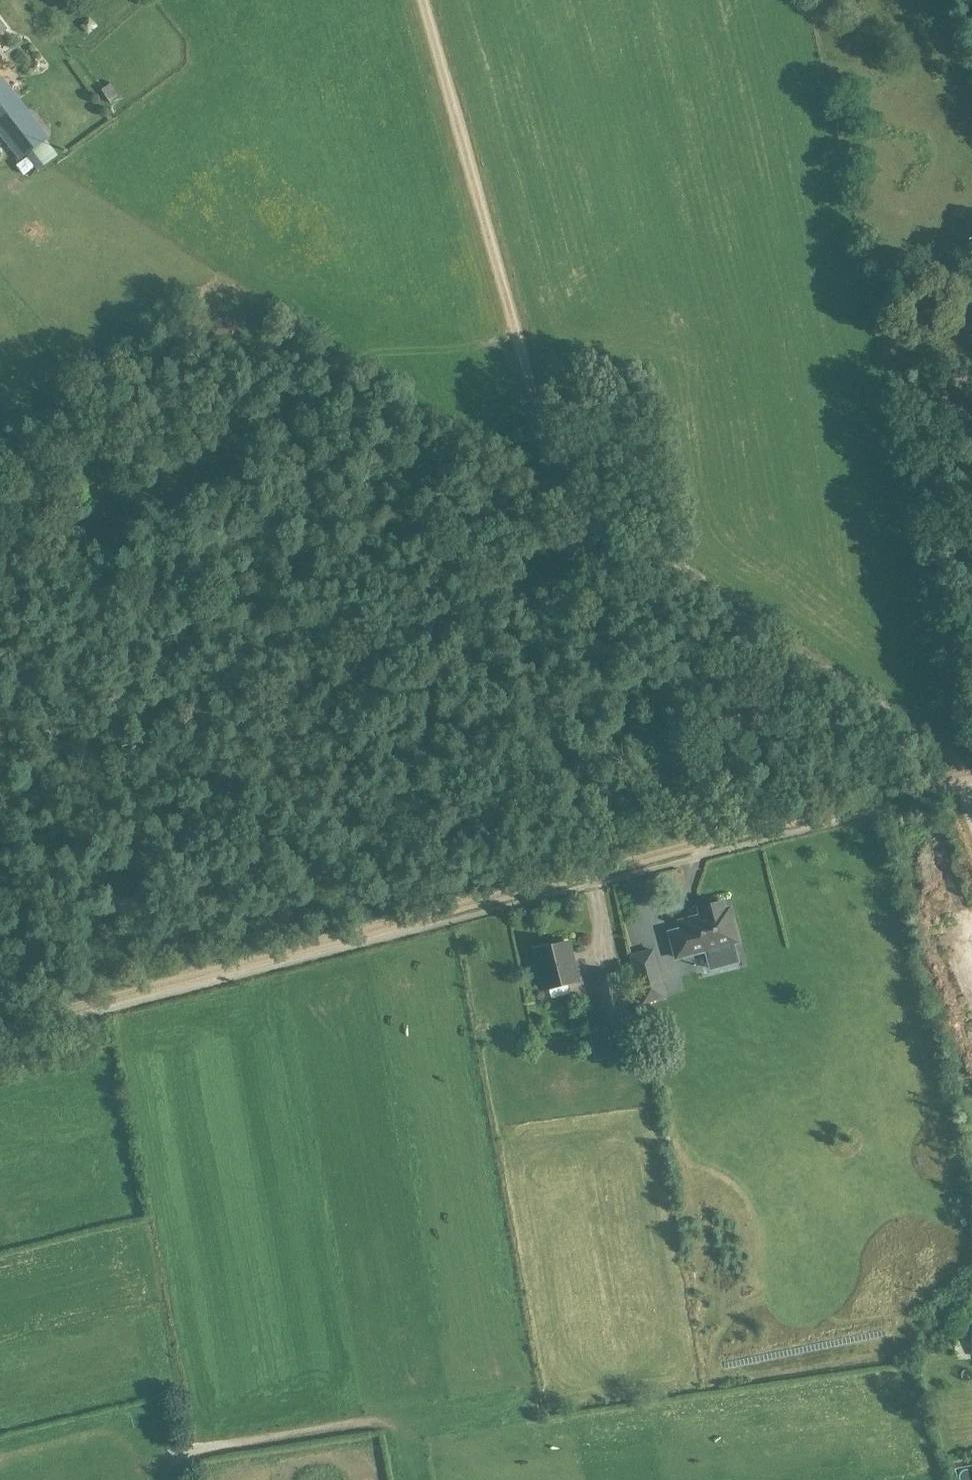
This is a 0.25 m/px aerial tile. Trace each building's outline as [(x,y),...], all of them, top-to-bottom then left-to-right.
[(11,29),(0,16),(0,38),(11,29)] [(0,78),(0,136),(19,161),(50,137),(2,77),(0,78)] [(701,913),(703,918),(682,924),(684,930),(670,933),(677,959),(693,955),(692,953),(706,950),(708,959),(735,952),(732,942),(737,941),(729,911),(725,912),(722,903),(708,907),(709,911),(701,913)] [(548,990),(578,983),(569,943),(538,950),(548,990)]
